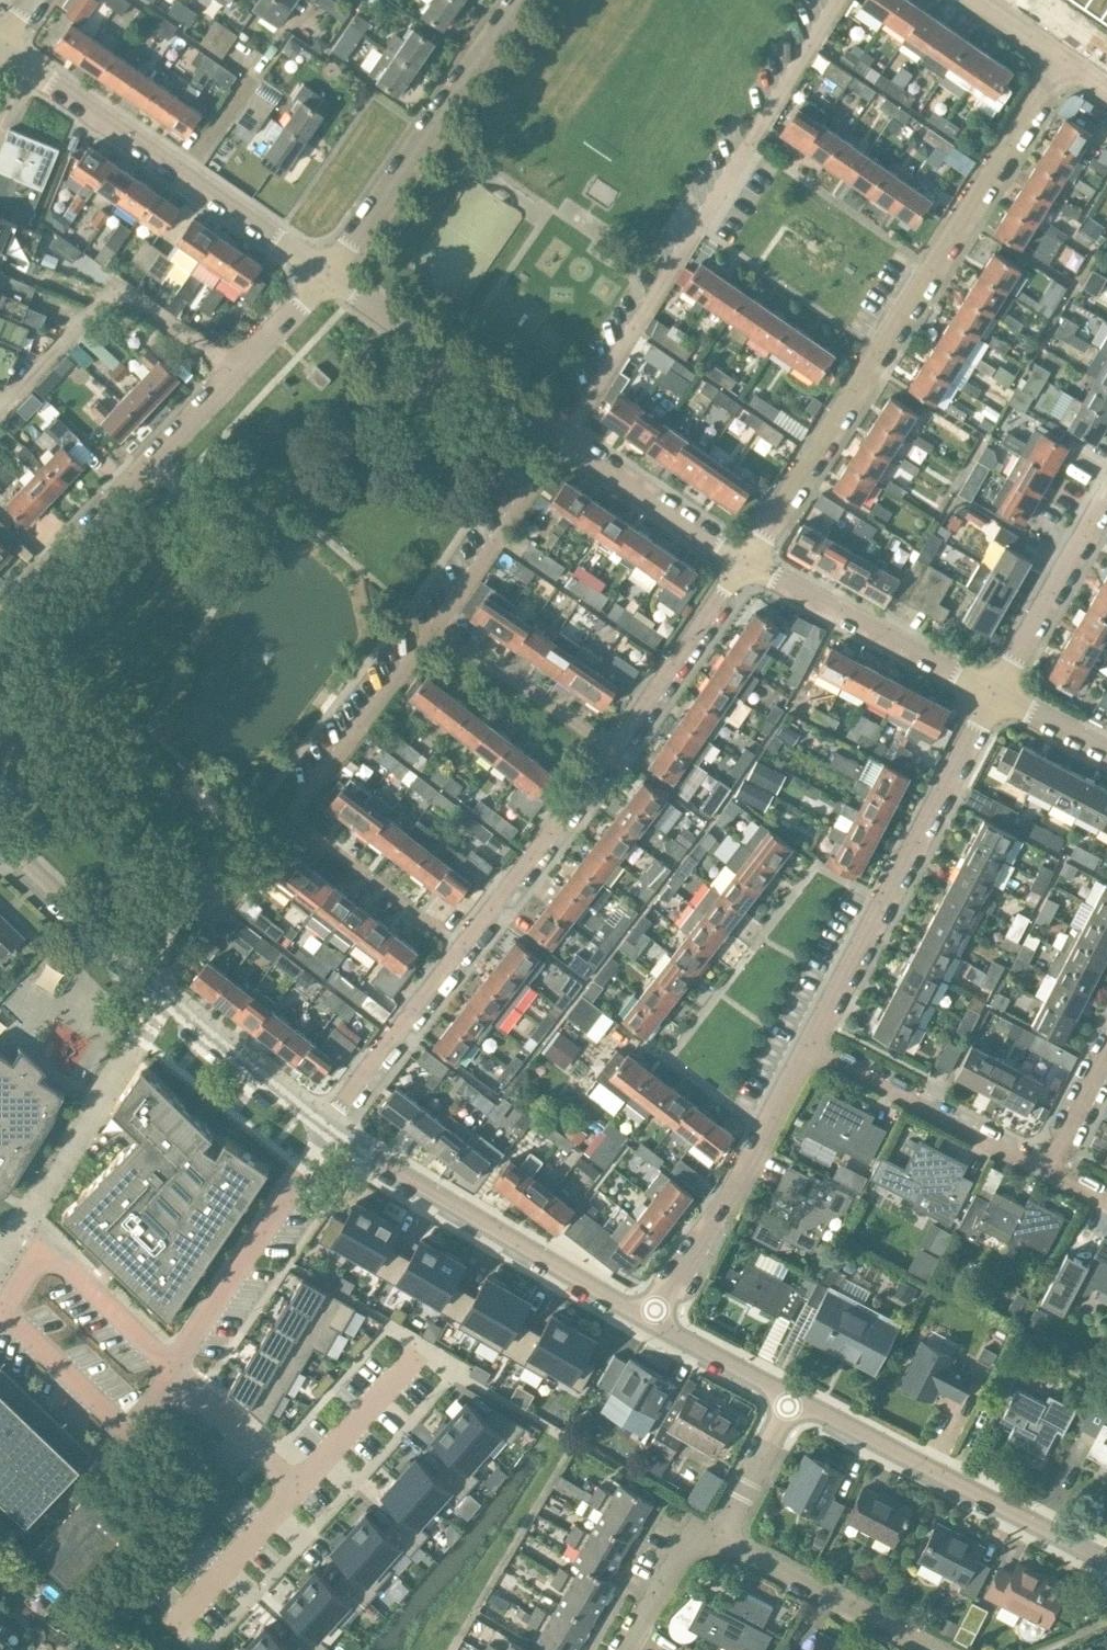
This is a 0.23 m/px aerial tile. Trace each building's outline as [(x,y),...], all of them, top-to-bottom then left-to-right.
[(62,6),(69,10),(66,13),(74,18),(83,24),(98,1),(97,0),(66,0),(62,6)] [(120,0),(105,0),(106,1),(105,3),(114,9),(120,0)] [(114,9),(123,15),(132,2),(128,0),(120,0),(114,9)] [(168,12),(178,19),(187,6),(179,0),(176,0),(168,12)] [(254,6),(263,12),(280,24),(297,0),(258,0),(254,6)] [(461,0),(433,0),(424,14),(444,27),(462,1),(461,0)] [(862,4),(884,19),(897,0),(864,0),(862,4)] [(879,27),(902,42),(924,9),(912,0),(897,0),(884,19),(884,20),(879,27)] [(1084,10),(1091,0),(1069,0),(1084,10)] [(1084,10),(1100,21),(1106,11),(1106,0),(1091,0),(1084,10)] [(331,12),(344,21),(351,11),(338,2),(331,12)] [(187,6),(178,19),(188,26),(197,12),(187,6)] [(924,9),(902,42),(923,56),(946,24),(924,9)] [(160,33),(169,20),(160,14),(152,27),(160,33)] [(351,23),(364,32),(370,22),(357,14),(351,23)] [(71,22),(55,45),(78,61),(94,38),(80,28),(83,24),(74,18),(72,22),(71,22)] [(169,20),(160,33),(169,39),(178,26),(169,20)] [(209,32),(230,46),(238,35),(217,20),(209,32)] [(332,49),(346,59),(364,32),(351,23),(332,49)] [(924,57),(921,61),(943,76),(945,72),(968,39),(946,24),(923,56),(924,57)] [(414,28),(405,41),(396,34),(387,48),(416,68),(434,42),(414,28)] [(201,43),(222,58),(230,46),(209,32),(201,43)] [(94,38),(78,61),(99,75),(115,52),(94,38)] [(290,39),(284,48),(285,52),(290,55),(298,54),(301,50),(300,44),(292,39),(290,39)] [(317,40),(313,45),(322,52),(327,43),(322,39),(317,40)] [(968,39),(945,72),(967,87),(990,54),(968,39)] [(846,49),(839,59),(850,66),(852,67),(859,58),(864,49),(855,43),(850,51),(846,49)] [(378,80),(398,94),(416,68),(387,48),(370,73),(379,79),(378,80)] [(208,55),(199,49),(191,62),(199,68),(208,55)] [(115,52),(99,75),(121,90),(137,67),(115,52)] [(990,54),(967,87),(979,95),(997,108),(998,109),(1003,101),(1011,90),(1005,80),(1013,70),(990,54)] [(190,83),(181,97),(165,120),(186,135),(202,112),(191,104),(201,91),(194,87),(204,72),(228,88),(236,75),(209,56),(190,83)] [(859,58),(852,67),(864,76),(871,66),(859,58)] [(854,75),(831,60),(822,73),(845,88),(847,85),(854,75)] [(901,66),(892,79),(903,87),(912,74),(901,66)] [(137,67),(121,90),(142,105),(158,82),(137,67)] [(854,75),(847,85),(860,93),(866,84),(854,75)] [(890,79),(883,89),(894,97),(901,87),(890,79)] [(165,120),(181,97),(158,82),(142,105),(165,120)] [(284,127),(305,141),(324,114),(315,108),(322,98),(304,85),(294,98),(301,102),(284,127)] [(901,87),(894,97),(908,107),(915,97),(901,87)] [(247,102),(267,115),(274,105),(255,91),(247,102)] [(1065,100),(1057,111),(1066,117),(1067,117),(1071,120),(1080,105),(1088,111),(1093,104),(1078,94),(1075,94),(1071,94),(1068,96),(1065,99),(1065,100)] [(885,97),(879,106),(892,115),(898,106),(885,97)] [(799,107),(781,133),(804,148),(821,122),(827,114),(805,98),(799,107)] [(267,115),(247,102),(234,121),(254,135),(267,115)] [(898,106),(892,115),(904,123),(910,114),(898,106)] [(934,110),(927,120),(940,128),(947,118),(945,117),(934,110)] [(1066,117),(1051,140),(1078,156),(1090,137),(1093,133),(1071,120),(1067,117),(1066,117)] [(947,118),(940,128),(953,137),(953,136),(959,127),(947,118)] [(273,119),(248,154),(280,177),(305,141),(284,127),(273,119)] [(821,122),(804,148),(808,151),(825,163),(843,138),(826,125),(821,122)] [(21,178),(44,188),(60,148),(18,131),(9,127),(1,148),(1,149),(0,152),(0,170),(21,178)] [(929,128),(922,137),(935,146),(942,136),(929,128)] [(229,131),(222,141),(231,148),(238,138),(229,131)] [(942,136),(935,146),(948,155),(955,145),(942,136)] [(843,138),(825,163),(834,169),(848,179),(866,153),(852,143),(843,138)] [(1078,156),(1051,140),(1037,162),(1064,179),(1078,156)] [(77,212),(95,188),(113,161),(90,145),(72,172),(85,181),(77,192),(79,193),(69,207),(77,212)] [(935,146),(925,160),(938,168),(948,155),(935,146)] [(1097,158),(1106,165),(1106,148),(1104,146),(1097,158)] [(866,153),(848,179),(860,188),(870,194),(887,168),(878,162),(866,153)] [(1089,164),(1104,174),(1106,169),(1106,165),(1097,158),(1094,156),(1089,164)] [(117,203),(135,176),(113,161),(95,188),(117,203)] [(1064,179),(1037,162),(1023,184),(1050,201),(1064,179)] [(887,168),(870,194),(887,206),(892,209),(910,184),(905,180),(887,168)] [(28,227),(44,188),(21,178),(0,170),(0,215),(28,227)] [(139,219),(157,192),(135,176),(117,203),(139,219)] [(1079,178),(1075,186),(1091,196),(1095,188),(1079,178)] [(910,184),(892,209),(914,225),(932,199),(910,184)] [(1050,201),(1023,184),(1009,206),(1036,223),(1050,201)] [(157,192),(139,219),(162,234),(181,208),(157,192)] [(1081,210),(1065,201),(1061,209),(1077,218),(1081,210)] [(995,229),(1021,246),(1036,223),(1009,206),(995,229)] [(45,218),(55,223),(60,214),(51,208),(45,218)] [(92,222),(100,228),(109,214),(101,209),(92,222)] [(28,227),(0,215),(0,246),(7,249),(15,252),(31,258),(42,232),(28,227)] [(175,243),(167,255),(176,261),(191,272),(191,271),(199,260),(217,233),(194,217),(175,243)] [(1088,218),(1080,229),(1095,239),(1103,228),(1088,218)] [(120,222),(106,243),(117,251),(131,230),(120,222)] [(1067,233),(1051,223),(1047,230),(1063,241),(1067,233)] [(221,275),(240,249),(217,233),(199,260),(221,275)] [(72,262),(81,250),(58,234),(50,246),(72,262)] [(147,271),(161,250),(145,239),(131,260),(147,271)] [(1037,245),(1032,253),(1049,263),(1054,255),(1037,245)] [(266,280),(255,273),(261,264),(240,249),(221,275),(243,290),(241,294),(252,302),(266,280)] [(161,250),(147,271),(162,282),(176,261),(167,255),(161,250)] [(980,274),(1007,290),(1021,267),(995,251),(980,274)] [(15,252),(10,264),(27,270),(31,258),(15,252)] [(41,263),(54,268),(58,257),(45,252),(41,263)] [(31,260),(28,269),(38,273),(42,265),(31,260)] [(701,261),(683,287),(706,303),(724,277),(701,261)] [(675,280),(684,286),(694,272),(684,265),(675,280)] [(1088,278),(1102,286),(1102,285),(1106,278),(1106,277),(1093,269),(1088,278)] [(191,272),(177,292),(188,299),(202,279),(191,271),(191,272)] [(0,294),(2,289),(8,275),(0,272),(0,294)] [(1007,290),(980,274),(966,296),(992,313),(1007,290)] [(8,275),(2,289),(29,301),(36,286),(8,275)] [(724,277),(706,303),(728,318),(746,292),(724,277)] [(1088,278),(1083,287),(1096,295),(1102,286),(1088,278)] [(224,293),(213,286),(198,307),(209,315),(224,293)] [(1037,300),(1022,290),(1016,298),(1032,308),(1037,300)] [(746,292),(728,318),(750,333),(768,308),(746,292)] [(0,294),(0,310),(22,319),(28,306),(0,294)] [(992,313),(966,296),(952,318),(978,335),(992,313)] [(28,306),(22,319),(39,326),(45,313),(28,306)] [(768,308),(750,333),(772,349),(790,323),(768,308)] [(1024,322),(1008,313),(1003,321),(1019,330),(1024,322)] [(22,347),(30,327),(0,316),(0,338),(22,347)] [(1065,316),(1060,324),(1074,332),(1079,324),(1065,316)] [(978,335),(952,318),(937,341),(964,357),(978,335)] [(790,323),(772,349),(794,364),(812,338),(790,323)] [(1060,324),(1054,333),(1069,342),(1074,332),(1060,324)] [(667,332),(661,342),(673,350),(679,341),(667,332)] [(1010,344),(994,334),(989,342),(1005,352),(1010,344)] [(794,364),(826,386),(833,375),(827,366),(835,354),(812,338),(794,364)] [(166,352),(155,341),(140,357),(151,367),(140,379),(159,397),(179,377),(160,358),(166,352)] [(679,341),(673,350),(685,359),(692,350),(679,341)] [(964,357),(937,341),(923,363),(950,380),(964,357)] [(652,344),(644,356),(665,371),(666,371),(668,368),(675,359),(674,358),(652,343),(652,344)] [(4,388),(18,351),(0,344),(0,386),(4,388)] [(67,353),(54,368),(62,375),(75,362),(67,353)] [(979,357),(975,365),(991,375),(995,368),(980,358),(979,357)] [(112,369),(110,372),(119,381),(130,369),(131,368),(122,359),(120,361),(112,369)] [(675,359),(669,367),(682,375),(690,381),(695,373),(687,367),(675,359)] [(713,360),(705,372),(717,381),(725,369),(713,360)] [(1097,377),(1106,383),(1106,360),(1097,377)] [(909,386),(935,403),(950,380),(923,363),(909,386)] [(1032,371),(1031,371),(1045,379),(1050,371),(1047,369),(1037,363),(1032,371)] [(331,378),(316,364),(307,375),(321,388),(331,378)] [(1000,365),(993,376),(1000,381),(1008,386),(1015,374),(1000,365)] [(730,390),(737,378),(725,369),(717,381),(730,390)] [(1026,380),(1021,389),(1033,396),(1034,397),(1040,388),(1045,379),(1031,371),(1027,379),(1026,380)] [(385,384),(395,390),(403,378),(394,372),(385,384)] [(611,403),(601,417),(623,432),(641,406),(619,391),(628,378),(628,377),(623,374),(620,372),(603,398),(611,403)] [(1083,400),(1083,401),(1106,415),(1106,383),(1097,377),(1083,400)] [(159,397),(140,379),(121,399),(140,417),(159,397)] [(981,389),(965,379),(960,387),(976,397),(981,389)] [(707,382),(700,390),(702,391),(713,399),(719,390),(707,381),(707,382)] [(719,390),(713,399),(735,414),(741,405),(741,404),(719,390)] [(761,411),(768,402),(755,393),(748,402),(761,411)] [(1069,425),(1096,441),(1106,421),(1106,415),(1083,401),(1083,400),(1074,395),(1060,420),(1069,425)] [(814,396),(806,408),(815,414),(823,402),(814,396)] [(876,419),(902,435),(917,412),(890,396),(876,419)] [(140,417),(121,399),(110,410),(99,400),(91,408),(102,419),(101,419),(121,438),(140,417)] [(24,401),(16,409),(27,419),(31,414),(31,407),(24,401)] [(768,402),(761,411),(774,420),(780,411),(768,402)] [(952,402),(947,410),(962,420),(967,412),(952,402)] [(645,447),(663,421),(641,406),(623,432),(645,447)] [(16,409),(4,422),(14,432),(26,419),(16,409)] [(750,411),(743,421),(756,429),(763,419),(750,411)] [(57,415),(44,427),(62,444),(44,463),(65,483),(84,463),(71,450),(82,439),(57,415)] [(988,415),(981,426),(989,431),(991,428),(996,420),(988,415)] [(756,429),(755,431),(776,446),(784,435),(784,434),(763,419),(756,429)] [(902,435),(876,419),(862,441),(888,457),(902,435)] [(666,463),(685,437),(663,421),(645,447),(666,463)] [(1008,431),(1002,441),(1021,452),(1021,451),(1054,470),(1068,447),(1034,428),(1026,441),(1008,431)] [(918,434),(913,443),(929,453),(934,445),(918,434)] [(688,478),(706,452),(685,437),(666,463),(688,478)] [(888,457),(862,441),(848,463),(874,480),(888,457)] [(16,452),(36,471),(25,482),(46,503),(65,483),(44,463),(43,463),(24,443),(16,452)] [(986,445),(977,460),(990,467),(992,468),(997,459),(994,449),(986,445)] [(710,493),(728,467),(706,452),(688,478),(710,493)] [(1008,475),(1007,477),(1039,496),(1040,494),(1054,471),(1021,452),(1008,475)] [(920,467),(904,457),(900,465),(915,475),(920,467)] [(977,460),(970,472),(978,477),(985,475),(990,467),(977,460)] [(874,480),(848,463),(833,486),(860,503),(874,480)] [(728,467),(710,493),(735,510),(753,484),(728,467)] [(556,471),(541,493),(551,500),(551,501),(565,511),(558,521),(552,530),(560,536),(573,517),(589,494),(567,478),(556,471)] [(1007,477),(993,501),(1000,505),(999,505),(1017,516),(1025,520),(1039,496),(1007,477)] [(906,490),(890,479),(886,487),(901,497),(906,490)] [(46,503),(25,482),(5,504),(26,524),(46,503)] [(821,493),(814,504),(837,518),(844,507),(821,493)] [(589,494),(573,517),(594,532),(610,509),(589,494)] [(892,511),(876,501),(871,509),(887,519),(892,511)] [(999,505),(994,514),(1012,524),(1017,516),(999,505)] [(934,506),(930,515),(938,519),(938,518),(942,511),(937,508),(934,506)] [(964,515),(982,526),(987,518),(969,507),(964,515)] [(610,509),(594,532),(616,547),(632,524),(610,509)] [(953,512),(947,525),(956,530),(963,517),(953,512)] [(860,533),(867,522),(858,517),(852,528),(860,533)] [(2,541),(12,530),(0,519),(0,539),(2,541)] [(812,561),(826,535),(802,522),(788,547),(812,561)] [(869,523),(862,534),(869,539),(876,527),(869,523)] [(632,524),(616,547),(637,562),(653,539),(632,524)] [(936,533),(935,534),(946,540),(951,530),(941,524),(936,533)] [(1005,544),(991,568),(1016,582),(1030,559),(1010,547),(1018,534),(1001,524),(994,537),(1005,544)] [(836,575),(851,549),(826,535),(812,561),(836,575)] [(13,551),(2,541),(0,539),(0,565),(13,551)] [(653,539),(637,562),(659,577),(675,554),(653,539)] [(530,542),(521,554),(530,561),(538,548),(530,542)] [(933,550),(923,545),(922,544),(916,556),(927,562),(933,550)] [(538,548),(530,561),(538,567),(547,554),(538,548)] [(860,588),(874,563),(851,549),(836,575),(860,588)] [(547,554),(538,567),(547,573),(556,560),(547,554)] [(659,577),(656,582),(663,587),(657,597),(678,612),(696,586),(691,579),(697,570),(675,554),(659,577)] [(927,562),(916,556),(894,594),(905,600),(927,562)] [(528,583),(536,572),(517,559),(510,571),(528,583)] [(556,560),(547,573),(554,578),(556,579),(564,566),(556,560)] [(967,585),(978,591),(977,591),(1003,606),(1016,582),(991,568),(991,567),(981,561),(967,585)] [(918,607),(940,569),(927,562),(905,600),(918,607)] [(874,563),(860,588),(884,602),(890,592),(890,591),(898,577),(874,563)] [(930,614),(938,601),(952,577),(940,569),(918,607),(930,614)] [(573,571),(564,584),(572,590),(572,591),(581,577),(573,571)] [(581,577),(572,591),(580,596),(582,597),(591,584),(581,577)] [(591,584),(582,597),(589,602),(591,603),(600,590),(591,584)] [(1102,584),(1088,606),(1106,617),(1106,587),(1102,584)] [(492,586),(471,616),(492,630),(494,632),(509,610),(514,602),(513,601),(492,586)] [(600,590),(591,603),(599,609),(609,596),(600,590)] [(1003,606),(977,591),(963,616),(988,631),(1003,606)] [(616,601),(607,615),(615,620),(624,607),(616,601)] [(938,601),(930,614),(942,621),(950,608),(938,601)] [(1088,606),(1075,629),(1102,644),(1106,635),(1106,617),(1088,606)] [(624,607),(615,620),(623,626),(625,627),(634,614),(634,613),(624,607)] [(509,610),(494,632),(513,645),(515,647),(530,625),(528,623),(509,610)] [(741,632),(764,648),(780,626),(756,610),(741,632)] [(634,614),(625,627),(632,632),(634,633),(643,620),(634,614)] [(600,617),(594,627),(599,630),(606,621),(600,617)] [(643,620),(634,633),(654,648),(664,634),(652,626),(643,620)] [(530,625),(515,647),(535,660),(537,662),(552,640),(550,639),(530,625)] [(1102,644),(1075,629),(1062,651),(1088,666),(1102,644)] [(552,640),(537,662),(557,675),(559,676),(580,645),(558,631),(552,640)] [(764,648),(741,632),(726,653),(749,670),(764,648)] [(802,643),(789,667),(793,669),(794,668),(803,673),(816,650),(802,643)] [(580,645),(559,676),(579,690),(580,691),(595,669),(603,659),(601,658),(581,644),(580,645)] [(842,684),(856,658),(832,646),(818,671),(842,684)] [(1088,666),(1062,651),(1049,674),(1075,689),(1088,666)] [(726,653),(711,675),(734,692),(743,698),(744,699),(759,678),(748,671),(749,670),(726,653)] [(617,655),(610,665),(632,680),(639,670),(617,655)] [(866,696),(879,671),(856,658),(842,684),(866,696)] [(603,675),(625,690),(632,680),(610,665),(603,675)] [(787,682),(796,687),(803,673),(794,668),(793,669),(787,682)] [(595,669),(580,691),(602,707),(609,697),(618,700),(624,691),(625,690),(603,675),(595,669)] [(889,708),(902,683),(879,671),(866,696),(889,708)] [(417,676),(405,692),(422,705),(417,712),(427,720),(432,713),(449,692),(448,691),(442,686),(444,682),(431,672),(429,676),(428,675),(423,681),(417,676)] [(719,713),(719,714),(728,720),(743,698),(711,675),(696,697),(719,713)] [(902,683),(889,708),(912,720),(912,721),(926,695),(902,683)] [(1098,703),(1106,708),(1106,686),(1098,703)] [(449,692),(432,713),(452,729),(469,707),(449,692)] [(905,734),(905,736),(908,737),(917,742),(920,737),(931,742),(931,743),(936,733),(950,708),(926,695),(912,721),(905,734)] [(704,735),(719,714),(719,713),(696,697),(681,719),(704,735)] [(783,708),(775,703),(767,715),(775,721),(783,708)] [(814,706),(809,716),(822,723),(827,713),(814,706)] [(469,707),(452,729),(473,745),(490,723),(469,707)] [(835,729),(839,720),(827,713),(822,723),(835,729)] [(759,727),(768,732),(775,721),(767,715),(759,727)] [(666,740),(665,741),(697,764),(712,741),(704,735),(681,719),(666,740)] [(786,720),(777,734),(793,745),(802,730),(786,720)] [(490,723),(473,745),(494,761),(511,739),(490,723)] [(850,726),(845,735),(868,747),(873,738),(850,726)] [(774,733),(766,746),(775,752),(783,739),(774,733)] [(400,754),(408,743),(397,734),(389,745),(400,754)] [(873,738),(868,747),(881,754),(887,744),(873,738)] [(511,739),(494,761),(514,778),(531,755),(511,739)] [(665,741),(650,763),(673,780),(669,786),(678,792),(697,764),(665,741)] [(408,743),(400,754),(413,764),(421,753),(408,743)] [(892,760),(904,767),(910,757),(913,752),(903,747),(900,745),(892,760)] [(997,766),(1008,772),(1006,777),(1029,789),(1046,757),(1023,745),(1019,752),(1007,746),(1004,752),(997,766)] [(755,753),(746,747),(738,759),(747,765),(755,753)] [(888,747),(885,754),(892,757),(895,750),(888,747)] [(996,748),(989,762),(997,766),(1004,752),(996,748)] [(389,769),(397,758),(385,749),(377,760),(389,769)] [(836,750),(828,764),(856,778),(863,764),(836,750)] [(531,755),(514,778),(522,784),(543,800),(552,789),(546,781),(554,772),(531,755)] [(1053,801),(1069,769),(1046,757),(1029,789),(1053,801)] [(397,758),(389,769),(401,779),(410,768),(397,758)] [(730,771),(738,777),(747,765),(738,759),(730,771)] [(757,760),(748,777),(767,787),(776,770),(757,760)] [(908,776),(883,763),(871,787),(895,800),(908,776)] [(439,767),(430,777),(441,786),(443,787),(451,777),(450,775),(439,767)] [(1069,769),(1053,801),(1076,814),(1093,781),(1069,769)] [(349,820),(372,790),(350,774),(344,782),(339,778),(329,790),(335,794),(327,803),(349,820)] [(418,775),(410,785),(431,802),(440,791),(438,790),(418,775)] [(451,777),(443,787),(455,796),(463,786),(451,777)] [(720,778),(703,802),(715,810),(732,787),(720,778)] [(895,800),(871,787),(856,779),(851,790),(865,797),(859,810),(883,823),(895,800)] [(644,780),(627,802),(649,819),(659,826),(675,805),(666,798),(644,780)] [(744,780),(736,795),(755,805),(763,790),(744,780)] [(1106,811),(1106,788),(1093,781),(1076,814),(1099,826),(1106,811)] [(522,784),(515,792),(536,809),(543,800),(522,784)] [(387,816),(393,807),(372,790),(349,820),(370,836),(386,815),(387,816)] [(440,791),(431,802),(449,815),(457,804),(440,791)] [(515,792),(508,802),(529,818),(536,809),(515,792)] [(483,818),(491,808),(480,799),(472,809),(483,818)] [(993,799),(986,813),(1009,825),(1017,811),(993,799)] [(627,802),(611,823),(633,840),(649,819),(627,802)] [(840,812),(853,820),(846,833),(871,846),(883,823),(859,810),(844,802),(840,812)] [(491,808),(483,818),(510,839),(518,828),(491,808)] [(472,833),(480,822),(464,809),(455,820),(472,833)] [(723,810),(714,822),(723,828),(732,816),(723,810)] [(391,852),(407,831),(387,816),(386,815),(370,836),(391,852)] [(418,819),(408,832),(407,831),(391,852),(411,869),(428,847),(419,840),(429,828),(418,819)] [(984,819),(972,842),(1004,859),(1016,835),(984,819)] [(1030,820),(1023,832),(1034,838),(1041,825),(1030,820)] [(480,822),(472,833),(484,843),(486,841),(493,833),(493,832),(480,822)] [(752,851),(775,868),(791,847),(771,831),(761,822),(744,844),(752,851)] [(611,823),(595,843),(617,861),(633,840),(611,823)] [(1047,844),(1053,831),(1041,825),(1034,838),(1047,844)] [(824,863),(854,879),(871,846),(846,833),(832,826),(828,835),(841,843),(834,856),(829,854),(824,863)] [(687,830),(679,841),(688,848),(696,837),(687,830)] [(708,830),(698,843),(706,849),(707,848),(716,836),(708,830)] [(448,842),(438,855),(428,847),(411,869),(432,885),(449,863),(449,864),(459,851),(448,842)] [(678,842),(670,853),(679,859),(687,849),(678,842)] [(972,842),(960,865),(992,882),(1004,859),(972,842)] [(595,843),(579,864),(601,881),(617,861),(595,843)] [(698,843),(690,853),(699,860),(706,849),(698,843)] [(1076,843),(1070,856),(1080,861),(1087,849),(1076,843)] [(1095,868),(1100,856),(1087,849),(1080,861),(1095,868)] [(464,860),(484,875),(491,866),(471,850),(467,857),(464,860)] [(449,863),(432,885),(453,901),(461,892),(468,895),(477,885),(457,869),(464,860),(467,857),(459,851),(449,864),(449,863)] [(775,868),(752,851),(736,872),(759,889),(775,868)] [(290,897),(312,869),(291,852),(274,873),(276,875),(271,882),(290,897)] [(1045,858),(1036,875),(1048,881),(1059,859),(1056,857),(1048,853),(1045,858)] [(484,875),(464,860),(457,869),(477,885),(484,875)] [(1065,861),(1059,874),(1071,880),(1077,867),(1065,861)] [(663,862),(647,883),(655,890),(672,869),(663,862)] [(579,864),(562,885),(585,902),(596,911),(612,891),(601,881),(579,864)] [(960,865),(947,889),(979,906),(979,907),(991,913),(997,901),(985,895),(992,882),(960,865)] [(316,907),(333,885),(312,869),(290,897),(291,897),(296,891),(316,907)] [(675,872),(667,883),(675,890),(684,879),(675,872)] [(759,889),(736,872),(720,892),(720,893),(742,910),(759,889)] [(1030,888),(1042,893),(1048,881),(1036,875),(1030,888)] [(1104,881),(1092,904),(1106,912),(1106,883),(1104,881)] [(638,894),(647,901),(655,890),(647,883),(638,894)] [(665,885),(658,895),(667,901),(674,892),(675,890),(667,883),(665,885)] [(316,907),(312,912),(333,929),(337,923),(336,923),(353,901),(333,885),(316,907)] [(562,885),(546,906),(569,923),(585,902),(562,885)] [(712,885),(695,906),(694,907),(726,931),(742,910),(720,893),(720,892),(712,885)] [(947,889),(935,912),(967,929),(979,907),(979,906),(947,889)] [(1059,903),(1047,897),(1041,908),(1053,914),(1059,903)] [(354,945),(355,943),(357,939),(374,917),(353,901),(336,923),(337,923),(333,929),(354,945)] [(1092,904),(1080,928),(1106,942),(1106,912),(1092,904)] [(630,905),(615,925),(623,932),(639,912),(630,905)] [(546,906),(530,927),(552,944),(569,923),(546,906)] [(726,931),(694,907),(679,927),(688,934),(687,934),(710,951),(726,931)] [(1035,920),(1047,926),(1053,914),(1041,908),(1035,920)] [(264,931),(272,920),(260,911),(252,922),(264,931)] [(1018,911),(1012,923),(1024,929),(1029,917),(1018,911)] [(935,912),(923,936),(955,953),(967,929),(935,912)] [(644,913),(635,925),(643,932),(652,920),(644,913)] [(22,936),(0,915),(0,959),(22,936)] [(375,959),(395,934),(374,917),(357,939),(355,943),(375,959)] [(272,920),(264,931),(276,941),(285,930),(272,920)] [(253,946),(261,935),(242,921),(234,931),(253,946)] [(1012,923),(1006,934),(1018,940),(1024,929),(1012,923)] [(623,932),(615,925),(598,946),(607,953),(623,932)] [(634,927),(626,936),(634,942),(642,933),(643,932),(635,925),(634,927)] [(292,926),(286,934),(291,938),(297,930),(292,926)] [(1060,948),(1100,968),(1106,955),(1106,942),(1080,928),(1080,929),(1078,928),(1074,936),(1067,933),(1060,948)] [(378,956),(385,961),(406,977),(414,966),(409,959),(416,950),(395,934),(375,959),(376,959),(378,956)] [(710,951),(687,934),(671,955),(694,972),(710,951)] [(261,935),(253,946),(265,956),(273,945),(261,935)] [(923,936),(910,959),(942,976),(955,953),(923,936)] [(498,961),(528,983),(529,982),(545,962),(515,939),(498,961)] [(218,947),(210,941),(202,952),(209,958),(218,947)] [(303,943),(294,955),(306,963),(307,964),(315,953),(314,952),(303,943)] [(1035,950),(1023,944),(1017,955),(1029,962),(1035,950)] [(577,952),(567,965),(586,979),(607,953),(598,946),(587,960),(577,952)] [(1060,948),(1048,971),(1055,975),(1088,992),(1100,968),(1060,948)] [(315,953),(307,964),(323,977),(332,966),(315,953)] [(611,955),(603,967),(611,973),(620,962),(611,955)] [(694,972),(671,955),(655,976),(678,993),(694,972)] [(1011,968),(1023,974),(1029,962),(1017,955),(1011,968)] [(291,959),(283,969),(295,978),(302,968),(291,959)] [(910,959),(898,984),(930,1000),(942,976),(910,959)] [(1005,965),(993,959),(987,970),(999,976),(1005,965)] [(213,998),(229,977),(207,960),(191,981),(213,998)] [(379,969),(399,985),(406,977),(385,961),(379,969)] [(531,985),(529,982),(528,983),(498,961),(482,981),(515,1006),(531,985)] [(601,968),(594,978),(602,985),(608,977),(611,973),(603,967),(601,968)] [(302,968),(295,978),(307,987),(315,977),(302,968)] [(399,985),(379,969),(371,979),(392,995),(399,985)] [(328,979),(336,985),(336,986),(347,995),(355,985),(336,970),(328,979)] [(981,983),(993,989),(999,976),(987,970),(981,983)] [(1088,992),(1055,975),(1043,999),(1076,1016),(1088,992)] [(678,993),(655,976),(639,997),(662,1014),(678,993)] [(229,977),(213,998),(233,1014),(250,993),(229,977)] [(466,1002),(489,1020),(489,1019),(499,1026),(515,1006),(482,981),(466,1002)] [(898,984),(885,1008),(917,1024),(930,1000),(898,984)] [(355,985),(347,995),(360,1005),(361,1003),(368,995),(355,985)] [(250,993),(233,1014),(254,1030),(271,1009),(271,1010),(277,1002),(255,986),(250,993)] [(336,1010),(344,1000),(332,991),(324,1001),(336,1010)] [(563,991),(555,1003),(563,1009),(572,997),(563,991)] [(1011,997),(998,991),(992,1004),(1004,1010),(1011,997)] [(582,994),(565,1016),(586,1032),(603,1010),(592,1001),(582,994)] [(662,1014),(639,997),(622,1018),(645,1036),(662,1014)] [(1030,1024),(1063,1041),(1076,1016),(1043,999),(1030,1024)] [(344,1000),(336,1010),(348,1020),(356,1010),(344,1000)] [(489,1020),(466,1002),(450,1023),(473,1040),(489,1020)] [(981,1013),(968,1006),(963,1017),(975,1024),(981,1013)] [(885,1008),(872,1032),(905,1049),(917,1024),(885,1008)] [(275,1047),(291,1025),(271,1010),(271,1009),(254,1030),(275,1047)] [(547,1012),(538,1024),(547,1030),(556,1018),(547,1012)] [(1001,1016),(996,1028),(1006,1033),(1012,1021),(1001,1016)] [(957,1030),(969,1036),(975,1024),(963,1017),(957,1030)] [(1019,1039),(1025,1028),(1012,1021),(1006,1033),(1019,1039)] [(473,1040),(450,1023),(434,1044),(456,1062),(473,1040)] [(538,1024),(530,1035),(539,1041),(547,1030),(538,1024)] [(296,1063),(312,1041),(291,1025),(275,1047),(296,1063)] [(335,1026),(328,1036),(348,1052),(356,1042),(335,1026)] [(559,1033),(545,1052),(560,1063),(574,1044),(559,1033)] [(1037,1034),(1029,1048),(1054,1061),(1062,1046),(1037,1033),(1037,1034)] [(348,1052),(328,1036),(319,1047),(340,1063),(348,1052)] [(948,1040),(935,1065),(948,1071),(949,1072),(962,1047),(961,1047),(948,1040)] [(340,1063),(319,1047),(312,1041),(296,1063),(316,1079),(324,1069),(333,1071),(340,1063)] [(970,1043),(954,1074),(978,1087),(994,1055),(970,1043)] [(5,1189),(64,1093),(36,1076),(40,1069),(41,1071),(43,1069),(17,1045),(16,1046),(17,1047),(9,1059),(0,1053),(0,1193),(5,1189)] [(441,1077),(449,1067),(425,1048),(416,1059),(433,1073),(425,1083),(432,1090),(441,1078),(441,1077)] [(616,1049),(596,1077),(625,1100),(626,1100),(633,1091),(632,1091),(649,1068),(628,1052),(625,1056),(622,1054),(616,1049)] [(506,1066),(515,1073),(523,1061),(515,1054),(506,1066)] [(1001,1099),(1018,1067),(994,1055),(978,1087),(1001,1099)] [(515,1073),(506,1066),(497,1077),(506,1084),(515,1073)] [(1018,1067),(1001,1099),(1026,1112),(1042,1080),(1018,1067)] [(633,1091),(626,1100),(646,1116),(653,1107),(670,1085),(649,1068),(632,1091),(633,1091)] [(127,1148),(62,1215),(90,1242),(106,1258),(168,1318),(269,1169),(226,1140),(221,1146),(218,1151),(206,1143),(213,1135),(166,1089),(166,1090),(165,1090),(143,1069),(115,1110),(145,1139),(132,1153),(127,1148)] [(465,1078),(456,1089),(464,1096),(473,1084),(465,1078)] [(471,1101),(480,1090),(473,1084),(464,1096),(471,1101)] [(670,1085),(653,1107),(674,1123),(691,1101),(670,1085)] [(404,1126),(420,1105),(396,1086),(379,1108),(404,1126)] [(827,1092),(806,1131),(839,1148),(841,1145),(867,1159),(866,1160),(867,1161),(872,1152),(874,1148),(879,1139),(884,1129),(883,1128),(882,1129),(870,1123),(866,1129),(859,1125),(866,1113),(827,1092)] [(487,1113),(486,1114),(497,1122),(512,1103),(512,1102),(504,1096),(498,1104),(495,1102),(487,1113)] [(691,1101),(674,1123),(694,1140),(712,1117),(691,1101)] [(1037,1102),(1032,1112),(1044,1118),(1049,1109),(1037,1102)] [(420,1105),(404,1126),(427,1144),(444,1122),(443,1122),(420,1105)] [(444,1122),(427,1144),(450,1162),(474,1131),(473,1130),(472,1131),(450,1114),(444,1122)] [(538,1115),(531,1123),(546,1134),(552,1126),(538,1115)] [(712,1117),(694,1140),(716,1156),(733,1134),(712,1117)] [(574,1124),(567,1133),(578,1142),(585,1133),(574,1124)] [(552,1126),(546,1134),(558,1144),(564,1136),(552,1126)] [(601,1129),(592,1140),(598,1144),(607,1133),(601,1129)] [(474,1131),(450,1162),(473,1180),(487,1162),(495,1168),(505,1155),(474,1131)] [(607,1133),(598,1144),(606,1150),(614,1139),(607,1133)] [(564,1136),(558,1144),(568,1151),(574,1143),(564,1136)] [(614,1139),(606,1150),(614,1156),(622,1145),(614,1139)] [(882,1157),(873,1175),(917,1199),(921,1201),(930,1182),(938,1186),(927,1206),(950,1218),(960,1198),(969,1180),(958,1174),(957,1176),(948,1171),(955,1158),(921,1140),(906,1169),(882,1157)] [(642,1142),(635,1151),(646,1159),(653,1150),(642,1142)] [(590,1155),(589,1156),(597,1162),(606,1150),(598,1144),(590,1155)] [(606,1150),(597,1162),(605,1168),(614,1156),(606,1150)] [(653,1150),(646,1159),(657,1168),(661,1162),(664,1159),(653,1150)] [(514,1198),(532,1175),(531,1175),(533,1171),(542,1160),(531,1152),(519,1166),(510,1159),(493,1182),(514,1198)] [(580,1156),(574,1163),(583,1170),(589,1162),(580,1156)] [(671,1170),(693,1186),(701,1175),(680,1159),(671,1170)] [(533,1173),(546,1182),(555,1170),(542,1160),(533,1171),(533,1173)] [(767,1213),(756,1234),(777,1245),(783,1234),(810,1248),(832,1205),(841,1210),(847,1197),(818,1183),(819,1181),(810,1177),(791,1167),(778,1193),(795,1203),(785,1223),(767,1213)] [(660,1170),(644,1192),(652,1198),(675,1216),(692,1195),(669,1177),(660,1170)] [(852,1171),(847,1182),(860,1189),(865,1178),(852,1171)] [(535,1214),(552,1192),(532,1175),(514,1198),(535,1214)] [(975,1193),(956,1231),(976,1241),(982,1228),(1008,1241),(1012,1233),(1047,1251),(1065,1217),(1029,1198),(1025,1206),(995,1190),(989,1201),(975,1193)] [(555,1230),(573,1208),(552,1192),(535,1214),(555,1230)] [(675,1216),(652,1198),(637,1218),(636,1219),(659,1237),(675,1216)] [(588,1200),(581,1208),(591,1216),(593,1217),(599,1209),(588,1200)] [(335,1215),(320,1240),(352,1259),(378,1213),(356,1201),(345,1221),(335,1215)] [(580,1210),(564,1230),(574,1238),(591,1216),(581,1208),(580,1210)] [(620,1239),(603,1261),(614,1270),(620,1263),(631,1272),(642,1258),(659,1237),(636,1219),(637,1218),(628,1211),(612,1232),(620,1239)] [(378,1213),(352,1259),(373,1271),(384,1277),(399,1252),(388,1245),(399,1225),(394,1222),(396,1218),(384,1212),(382,1216),(378,1213)] [(591,1216),(574,1238),(584,1246),(601,1224),(593,1217),(591,1216)] [(601,1224),(584,1246),(593,1254),(611,1231),(601,1224)] [(940,1228),(930,1246),(941,1252),(950,1234),(940,1228)] [(611,1231),(593,1254),(594,1254),(603,1261),(620,1239),(612,1232),(611,1231)] [(399,1252),(384,1277),(396,1284),(416,1296),(443,1250),(439,1248),(441,1244),(429,1237),(427,1241),(422,1238),(410,1258),(399,1252)] [(1088,1264),(1066,1253),(1041,1301),(1063,1313),(1075,1289),(1083,1294),(1090,1292),(1094,1285),(1106,1292),(1106,1240),(1102,1237),(1088,1264)] [(90,1242),(81,1250),(94,1263),(98,1266),(106,1258),(90,1242)] [(443,1250),(416,1296),(450,1314),(464,1289),(453,1283),(465,1263),(443,1250)] [(731,1268),(723,1285),(777,1313),(778,1312),(779,1312),(790,1318),(803,1293),(810,1296),(817,1282),(806,1276),(802,1285),(794,1281),(792,1285),(783,1280),(781,1280),(789,1265),(760,1251),(753,1265),(747,1262),(742,1273),(731,1268)] [(819,1309),(806,1335),(836,1351),(841,1343),(878,1362),(896,1325),(862,1307),(864,1303),(839,1289),(845,1277),(847,1272),(828,1263),(818,1282),(817,1282),(810,1296),(807,1302),(808,1302),(819,1309)] [(288,1298),(287,1299),(331,1324),(339,1328),(342,1330),(356,1307),(355,1306),(345,1300),(303,1276),(294,1292),(289,1299),(288,1298)] [(464,1289),(450,1314),(450,1315),(461,1321),(458,1326),(480,1339),(509,1288),(487,1276),(476,1296),(464,1289)] [(902,1280),(894,1296),(908,1303),(916,1288),(902,1280)] [(509,1288),(480,1339),(501,1351),(513,1357),(530,1327),(519,1320),(530,1300),(525,1297),(527,1294),(523,1291),(515,1287),(513,1291),(509,1288)] [(273,1321),(271,1323),(314,1347),(324,1353),(339,1328),(331,1324),(287,1299),(278,1314),(274,1322),(273,1321)] [(1011,1303),(1005,1314),(1015,1319),(1020,1308),(1011,1303)] [(1028,1324),(1027,1326),(1042,1334),(1050,1319),(1035,1311),(1028,1324)] [(530,1327),(513,1357),(524,1363),(545,1375),(574,1325),(570,1323),(572,1319),(560,1313),(558,1316),(552,1313),(541,1333),(530,1327)] [(257,1343),(256,1345),(299,1369),(300,1370),(314,1347),(271,1323),(263,1337),(259,1344),(257,1343)] [(574,1325),(545,1375),(546,1376),(549,1372),(569,1383),(580,1390),(595,1364),(584,1358),(595,1338),(574,1325)] [(366,1330),(357,1339),(363,1345),(372,1335),(366,1330)] [(357,1339),(348,1349),(354,1355),(363,1345),(357,1339)] [(922,1342),(900,1383),(932,1400),(938,1387),(945,1391),(944,1392),(960,1400),(973,1375),(951,1363),(953,1358),(922,1342)] [(242,1365),(241,1367),(283,1392),(285,1393),(299,1369),(256,1345),(248,1359),(244,1366),(242,1365)] [(984,1346),(977,1359),(990,1366),(997,1353),(984,1346)] [(614,1354),(598,1382),(611,1390),(601,1409),(602,1409),(603,1410),(605,1407),(636,1425),(646,1431),(644,1434),(645,1434),(674,1383),(630,1358),(628,1362),(614,1354)] [(988,1387),(1005,1396),(1017,1373),(1000,1364),(988,1387)] [(28,1519),(78,1466),(77,1466),(79,1464),(90,1453),(86,1449),(0,1367),(0,1493),(28,1519)] [(233,1381),(228,1390),(230,1392),(264,1423),(283,1392),(241,1367),(233,1381)] [(329,1371),(320,1380),(326,1386),(335,1376),(329,1371)] [(320,1380),(312,1390),(318,1396),(326,1386),(320,1380)] [(1080,1427),(1097,1435),(1089,1450),(1106,1460),(1106,1426),(1106,1425),(1106,1423),(1106,1387),(1102,1384),(1080,1427)] [(1006,1438),(1042,1457),(1056,1430),(1062,1433),(1075,1408),(1048,1395),(1044,1403),(1016,1388),(1002,1416),(1015,1422),(1006,1438)] [(648,1447),(636,1468),(656,1480),(668,1458),(669,1459),(682,1435),(715,1454),(734,1420),(689,1394),(670,1427),(662,1422),(648,1446),(648,1447)] [(467,1401),(451,1419),(490,1454),(490,1453),(486,1450),(501,1434),(510,1442),(525,1426),(492,1407),(484,1416),(467,1401)] [(438,1433),(434,1438),(451,1453),(445,1459),(442,1463),(470,1488),(480,1477),(474,1471),(490,1454),(451,1419),(447,1423),(443,1420),(435,1430),(438,1433)] [(283,1422),(275,1431),(281,1436),(289,1427),(283,1422)] [(806,1453),(786,1491),(820,1509),(817,1516),(815,1519),(832,1528),(845,1504),(835,1498),(836,1495),(830,1492),(841,1471),(806,1453)] [(409,1459),(400,1469),(403,1472),(400,1475),(439,1510),(454,1493),(460,1499),(470,1488),(442,1463),(433,1472),(416,1457),(412,1462),(409,1459)] [(705,1468),(687,1499),(703,1508),(721,1477),(705,1468)] [(400,1475),(383,1494),(400,1509),(392,1519),(420,1544),(429,1533),(420,1524),(434,1508),(437,1510),(438,1511),(439,1510),(400,1475)] [(562,1490),(564,1488),(604,1511),(599,1520),(632,1540),(643,1521),(596,1493),(594,1495),(590,1492),(584,1488),(584,1489),(561,1476),(555,1486),(562,1490)] [(596,1493),(643,1521),(655,1501),(622,1481),(615,1493),(600,1484),(596,1493)] [(863,1486),(846,1519),(892,1543),(910,1508),(892,1498),(891,1501),(863,1486)] [(131,1533),(89,1492),(32,1552),(74,1593),(131,1533)] [(366,1513),(351,1530),(390,1565),(404,1549),(410,1555),(420,1544),(392,1519),(384,1527),(383,1529),(366,1513)] [(573,1531),(620,1559),(632,1540),(599,1520),(592,1532),(577,1523),(573,1531)] [(959,1589),(973,1597),(990,1566),(976,1559),(983,1546),(937,1522),(918,1558),(964,1581),(959,1589)] [(336,1547),(333,1550),(350,1565),(342,1574),(370,1599),(379,1589),(377,1587),(393,1569),(389,1566),(390,1565),(351,1530),(346,1535),(343,1533),(334,1543),(337,1545),(336,1547)] [(819,1530),(814,1539),(823,1543),(828,1534),(819,1530)] [(620,1559),(573,1531),(568,1539),(582,1548),(576,1559),(583,1564),(584,1563),(609,1578),(610,1577),(620,1559)] [(1048,1627),(1067,1589),(1016,1562),(1016,1563),(1017,1564),(1011,1574),(998,1567),(984,1594),(1023,1614),(1019,1622),(1018,1628),(1020,1634),(1025,1638),(1031,1640),(1036,1638),(1042,1634),(1046,1626),(1048,1627)] [(605,1601),(617,1581),(610,1577),(609,1578),(584,1563),(583,1564),(577,1574),(563,1566),(558,1574),(605,1601)] [(308,1571),(299,1581),(303,1584),(300,1587),(335,1619),(350,1602),(359,1611),(370,1599),(342,1574),(333,1585),(315,1569),(311,1573),(308,1571)] [(561,1601),(593,1620),(605,1601),(558,1574),(553,1581),(567,1590),(561,1601)] [(283,1606),(300,1621),(291,1631),(312,1649),(324,1649),(329,1645),(319,1636),(335,1619),(300,1587),(283,1606)] [(669,1624),(669,1627),(670,1630),(671,1634),(673,1636),(676,1638),(680,1640),(683,1640),(687,1640),(690,1639),(693,1638),(695,1635),(697,1633),(697,1632),(733,1649),(763,1649),(771,1634),(761,1629),(772,1606),(748,1594),(747,1595),(737,1590),(730,1604),(732,1606),(730,1610),(727,1608),(727,1610),(691,1591),(690,1592),(693,1594),(691,1599),(673,1616),(671,1618),(670,1621),(669,1624)] [(535,1612),(582,1640),(593,1620),(561,1601),(554,1612),(540,1604),(535,1612)] [(535,1612),(530,1620),(545,1629),(538,1640),(554,1649),(576,1649),(582,1640),(535,1612)] [(943,1617),(937,1630),(954,1637),(959,1624),(943,1617)] [(961,1624),(954,1638),(969,1646),(976,1632),(961,1624)] [(248,1644),(255,1649),(312,1649),(291,1631),(282,1641),(278,1637),(265,1625),(248,1644)] [(823,1631),(814,1649),(860,1649),(823,1631)] [(14,1648),(10,1646),(12,1643),(0,1635),(0,1649),(14,1649),(14,1648)] [(513,1640),(507,1649),(529,1649),(513,1640)] [(491,1642),(486,1649),(504,1649),(491,1642)]
